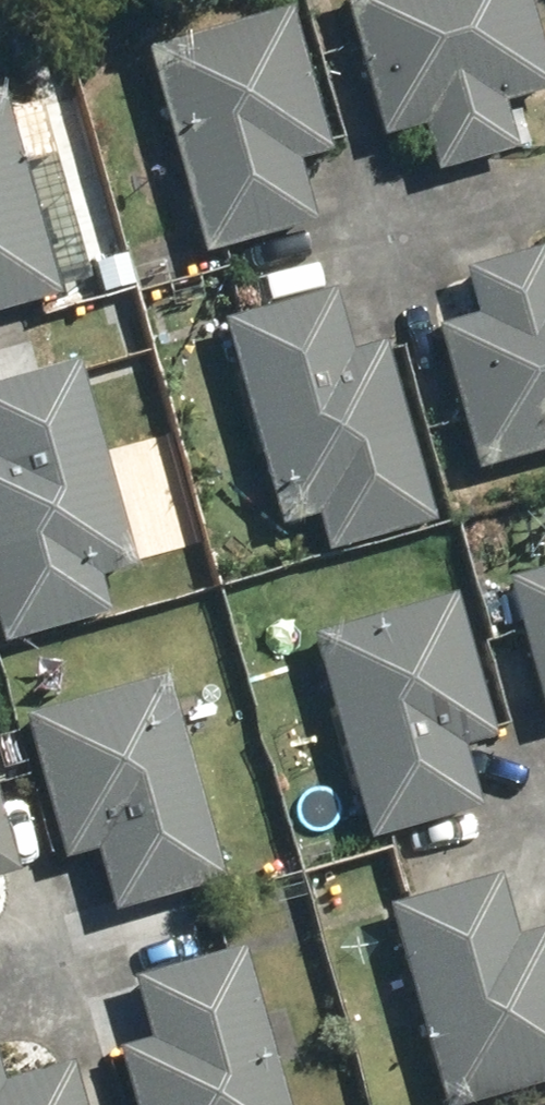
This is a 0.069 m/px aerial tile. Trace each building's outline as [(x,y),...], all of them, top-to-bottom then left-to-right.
[(431,182),(521,159),(508,109),(544,100),(544,64),(529,0),(339,0),(375,143),(418,132),(431,182)] [(303,167),(326,161),(286,11),(143,49),(199,258),(319,226),(303,167)] [(55,301),(0,101),(0,316),(55,301)] [(544,257),(462,280),(475,325),(437,336),(476,475),(544,456),(544,261),(544,257)] [(339,292),(223,324),(278,531),(308,523),(319,563),(432,532),(384,350),(356,358),(339,292)] [(108,617),(99,584),(129,576),(76,372),(0,391),(0,646),(108,617)] [(505,588),(542,733),(544,732),(544,578),(505,588)] [(458,755),(499,745),(464,601),(314,637),(364,843),(473,816),(458,755)] [(161,681),(21,715),(56,866),(92,857),(108,922),(214,896),(161,681)] [(12,882),(0,840),(0,885),(12,882)] [(496,873),(481,877),(475,854),(408,873),(415,896),(382,905),(438,1104),(496,1104),(544,1091),(544,941),(543,934),(515,942),(496,873)] [(236,952),(120,982),(139,1051),(118,1057),(130,1104),(276,1104),(236,952)] [(67,1065),(0,1088),(0,1104),(77,1104),(67,1065)]
